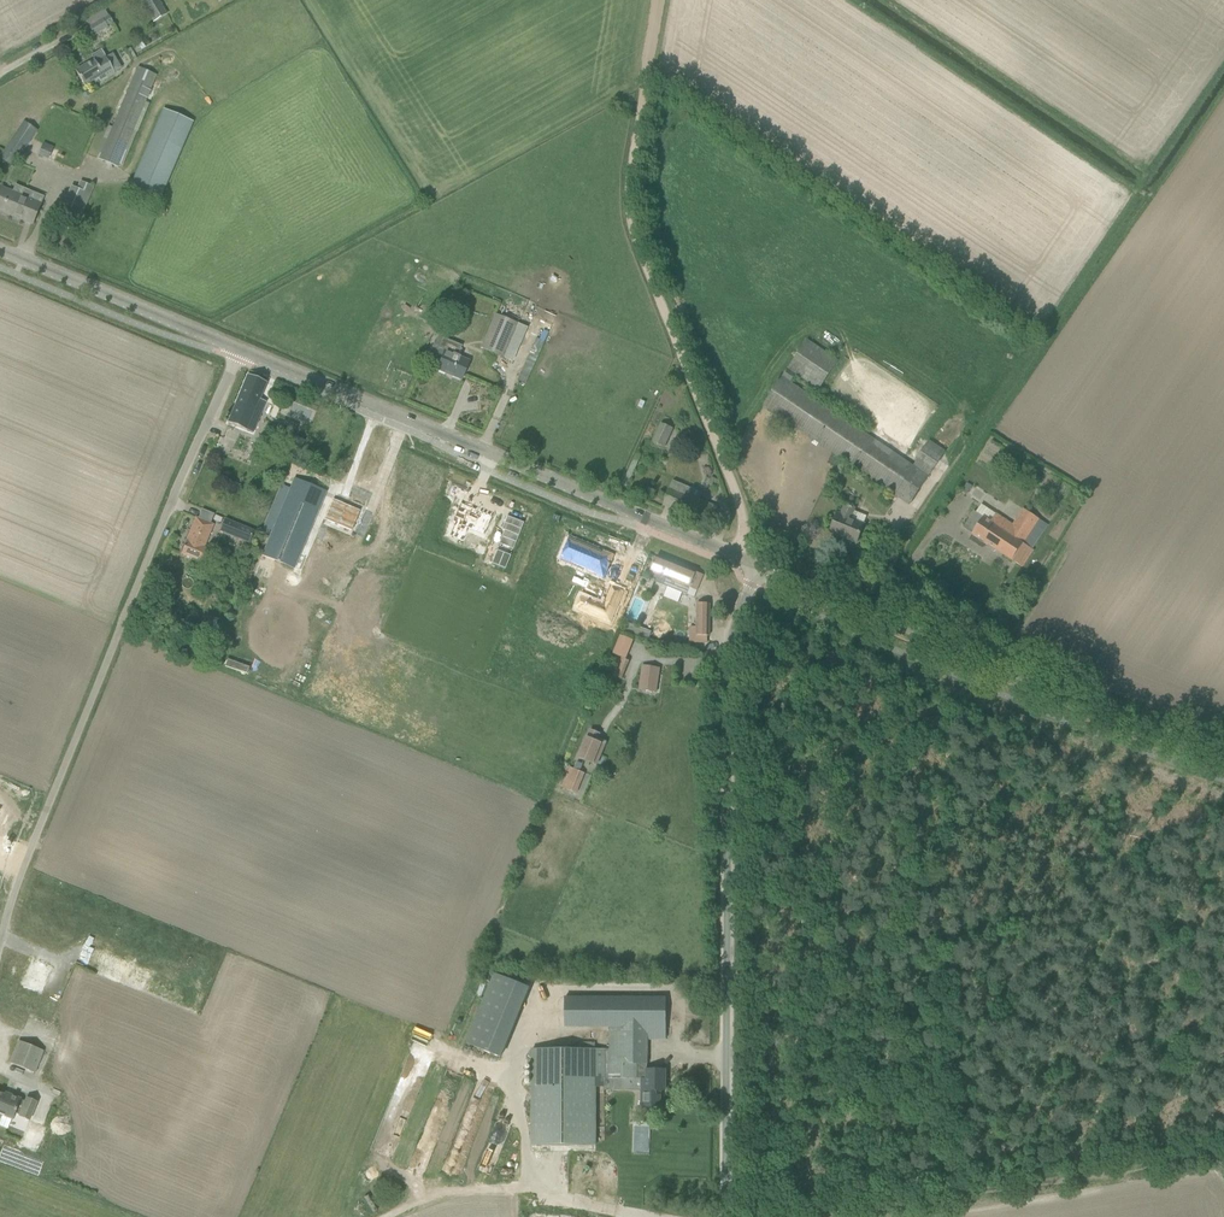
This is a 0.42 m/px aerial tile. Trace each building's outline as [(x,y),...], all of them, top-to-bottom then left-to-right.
[(141,2),(150,17),(164,9),(159,0),(145,0),(141,2)] [(94,36),(108,28),(107,26),(113,23),(108,15),(89,26),(94,36)] [(94,60),(76,71),(85,85),(98,78),(100,82),(115,73),(115,72),(121,68),(113,53),(106,57),(105,57),(101,49),(91,55),(94,60)] [(118,167),(157,76),(158,75),(138,66),(98,159),(118,167)] [(89,90),(82,94),(84,98),(92,94),(89,90)] [(164,109),(132,183),(128,191),(158,204),(193,122),(164,109)] [(34,135),(37,130),(36,129),(23,121),(13,138),(3,153),(16,162),(26,147),(34,135)] [(48,159),(53,148),(44,144),(39,155),(48,159)] [(78,189),(71,186),(60,212),(79,221),(93,187),(82,182),(78,189)] [(37,213),(44,197),(16,185),(13,191),(2,186),(0,190),(0,210),(32,225),(37,213)] [(463,301),(451,303),(453,311),(465,308),(463,301)] [(518,324),(495,315),(481,348),(504,357),(518,324)] [(432,345),(427,357),(440,363),(437,369),(461,379),(469,361),(456,356),(460,347),(449,342),(449,340),(442,337),(438,336),(433,346),(432,345)] [(521,371),(528,374),(541,340),(533,337),(521,371)] [(913,465),(791,382),(796,374),(818,390),(839,361),(807,339),(782,377),(763,405),(910,504),(945,451),(929,440),(916,458),(917,459),(913,465)] [(248,375),(228,422),(252,432),(265,401),(259,399),(266,382),(248,375)] [(662,423),(653,442),(665,448),(675,428),(666,425),(662,423)] [(294,437),(286,454),(296,458),(303,441),(294,437)] [(290,489),(263,554),(270,557),(287,564),(294,567),(326,491),(294,478),(290,489)] [(668,492),(663,504),(710,523),(717,507),(705,502),(685,493),(687,487),(672,481),(668,492)] [(333,499),(324,519),(351,530),(359,510),(333,499)] [(838,513),(830,532),(857,543),(865,524),(864,524),(851,519),(854,511),(856,508),(846,504),(841,514),(838,513)] [(457,526),(452,539),(466,545),(471,532),(487,538),(495,519),(463,506),(455,525),(457,526)] [(965,525),(963,527),(972,533),(1022,567),(1050,525),(1025,509),(1014,526),(996,513),(990,522),(974,511),(965,525)] [(504,530),(499,544),(512,549),(523,522),(506,516),(501,529),(504,530)] [(192,559),(202,563),(207,549),(205,548),(213,526),(196,519),(187,542),(185,541),(180,554),(192,559)] [(223,519),(217,532),(246,544),(252,531),(223,519)] [(569,538),(561,558),(588,570),(587,571),(604,578),(614,555),(603,550),(602,552),(569,538)] [(497,550),(491,563),(505,569),(510,556),(497,550)] [(660,584),(687,595),(690,588),(696,591),(702,575),(656,556),(650,572),(663,578),(660,584)] [(584,592),(579,604),(614,619),(627,587),(615,582),(607,602),(584,592)] [(1004,585),(1000,590),(1010,596),(1013,590),(1004,585)] [(709,636),(709,603),(697,603),(697,627),(690,627),(690,636),(709,636)] [(625,624),(623,630),(633,633),(635,627),(625,624)] [(771,657),(771,641),(762,641),(762,657),(771,657)] [(188,646),(185,654),(190,657),(194,648),(188,646)] [(621,657),(613,676),(623,679),(630,661),(621,657)] [(643,665),(639,690),(656,692),(660,668),(643,665)] [(590,729),(578,758),(598,765),(605,748),(597,745),(599,738),(601,733),(590,729)] [(570,767),(562,787),(574,792),(583,772),(570,767)] [(23,987),(34,991),(38,979),(46,982),(52,967),(33,959),(23,987)] [(498,1057),(523,986),(488,973),(463,1045),(498,1057)] [(533,1047),(532,1144),(595,1145),(595,1078),(604,1078),(604,1090),(623,1090),(623,1085),(631,1086),(631,1079),(638,1079),(638,1065),(647,1065),(648,1051),(648,1039),(648,1026),(666,1026),(666,997),(622,997),(565,996),(565,1026),(611,1026),(611,1048),(533,1047)] [(19,1041),(10,1063),(34,1073),(43,1051),(19,1041)] [(642,1089),(641,1107),(660,1107),(660,1090),(665,1090),(665,1070),(647,1069),(641,1070),(642,1089)] [(2,1116),(0,1121),(0,1126),(7,1129),(11,1119),(13,1120),(15,1114),(19,1115),(18,1116),(30,1121),(38,1101),(26,1097),(24,1102),(20,1100),(22,1098),(5,1091),(5,1093),(0,1091),(0,1115),(2,1116)] [(267,1118),(278,1123),(282,1112),(271,1108),(267,1118)]
